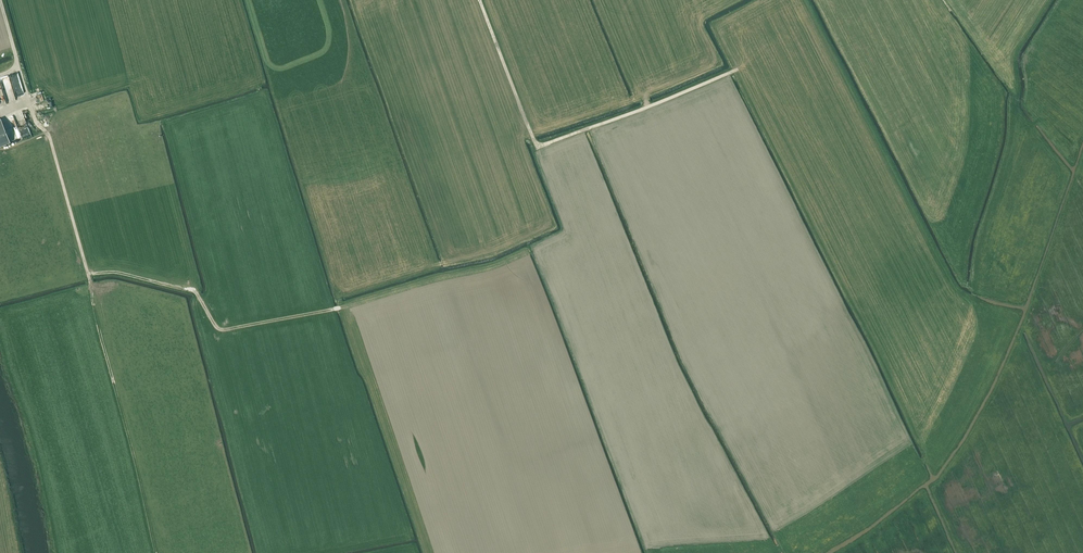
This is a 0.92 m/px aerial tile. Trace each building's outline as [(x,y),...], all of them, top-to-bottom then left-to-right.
[(14,118),(16,125),(27,121),(25,114),(14,118)] [(10,143),(0,119),(0,146),(10,143)] [(34,124),(18,127),(20,133),(35,130),(34,124)]
